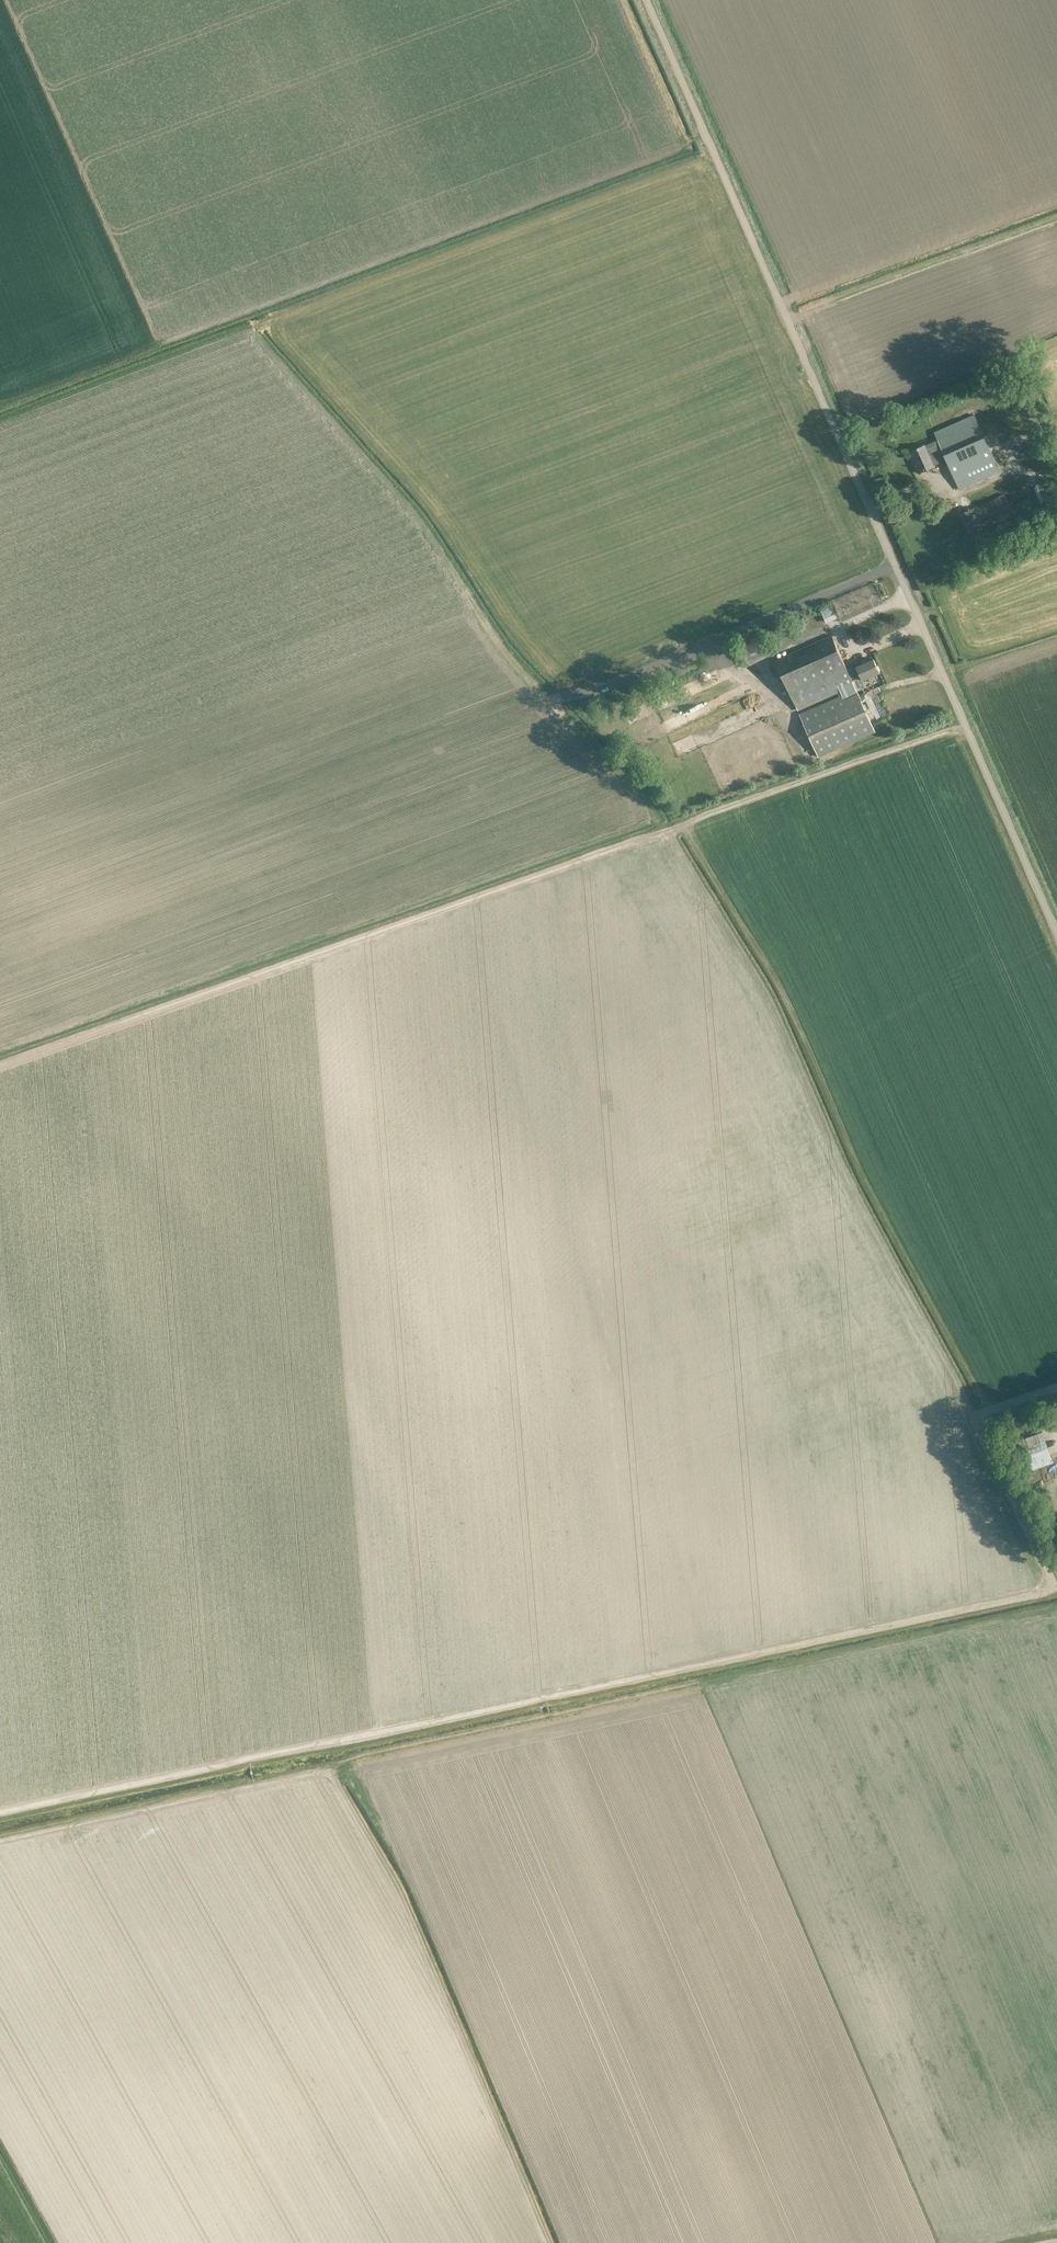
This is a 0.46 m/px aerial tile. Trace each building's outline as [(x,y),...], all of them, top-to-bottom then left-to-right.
[(918,472),(934,465),(934,464),(941,461),(940,459),(945,457),(959,489),(999,471),(974,414),(934,432),(937,439),(925,444),(910,450),(915,462),(914,462),(918,472)] [(972,532),(1013,514),(1003,493),(964,511),(972,532)] [(840,616),(833,603),(820,610),(826,623),(840,616)] [(864,611),(855,615),(858,621),(866,617),(864,611)] [(776,659),(798,710),(838,692),(840,696),(800,713),(818,756),(874,731),(851,679),(860,674),(863,679),(879,672),(873,658),(853,667),(852,665),(846,667),(831,634),(776,659)] [(660,698),(639,706),(642,712),(663,705),(660,698)] [(1041,1430),(1017,1439),(1028,1470),(1052,1460),(1041,1430)]
